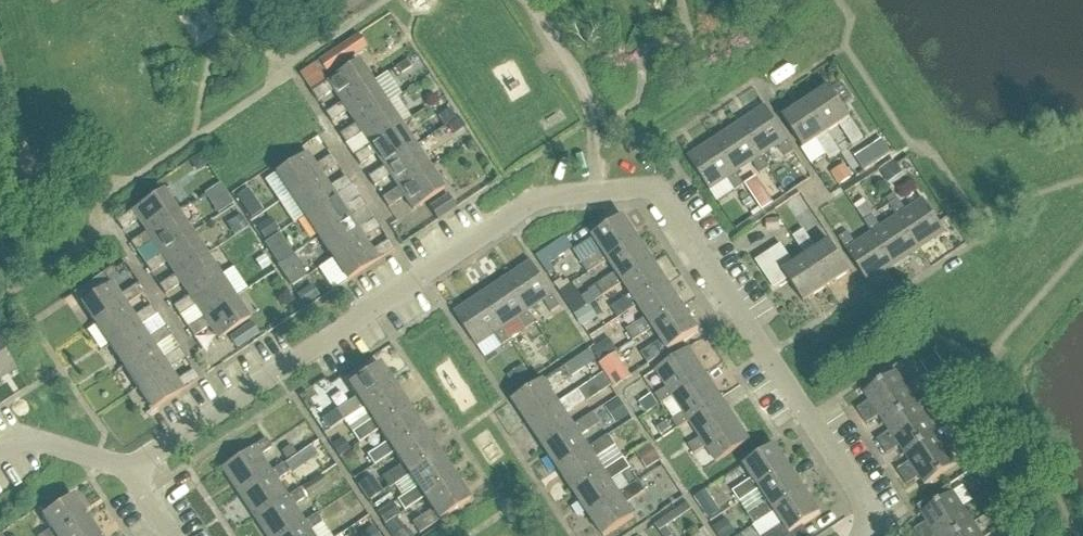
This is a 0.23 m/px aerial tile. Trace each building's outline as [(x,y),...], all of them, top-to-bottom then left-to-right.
[(318,62),(326,75),(348,61),(340,48),(318,62)] [(342,104),(373,83),(358,62),(311,93),(317,102),(333,92),(341,103),(342,104)] [(356,125),(387,105),(373,83),(342,104),(341,103),(325,114),(332,123),(347,113),(355,125),(356,125)] [(826,134),(827,134),(838,126),(852,146),(863,139),(829,88),(806,104),(826,134)] [(840,154),(827,134),(826,134),(806,104),(783,119),(803,149),(816,141),(829,161),(840,154)] [(370,147),(401,126),(387,105),(356,125),(355,125),(339,135),(346,145),(362,134),(370,146),(370,147)] [(761,158),(761,157),(777,147),(785,159),(794,153),(786,141),(786,140),(764,107),(739,125),(761,158)] [(450,110),(438,118),(444,128),(446,126),(456,120),(450,110)] [(456,120),(446,126),(453,136),(464,129),(458,119),(456,120)] [(769,169),(761,157),(761,158),(739,125),(714,141),(736,174),(752,163),(760,175),(769,169)] [(384,168),(415,147),(401,126),(370,147),(370,146),(354,157),(360,166),(376,155),(384,167),(384,168)] [(882,140),(870,148),(881,163),(892,155),(882,140)] [(744,186),(736,174),(714,141),(688,159),(710,192),(727,180),(735,192),(744,186)] [(398,189),(429,169),(415,147),(384,168),(384,167),(368,178),(374,187),(390,177),(398,189)] [(321,175),(321,176),(337,165),(331,156),(315,166),(306,153),(275,174),(290,196),(321,175)] [(201,157),(190,164),(196,173),(207,166),(201,157)] [(894,161),(879,171),(888,184),(903,174),(894,161)] [(845,165),(832,174),(840,186),(853,177),(845,165)] [(398,189),(382,199),(388,209),(404,198),(413,211),(444,191),(429,169),(398,189)] [(329,188),(321,176),(321,175),(290,196),(304,217),(335,197),(336,197),(352,186),(345,177),(329,188)] [(220,186),(206,196),(218,215),(233,205),(220,186)] [(147,234),(178,213),(163,191),(116,222),(122,232),(138,221),(146,233),(147,234)] [(764,191),(753,198),(760,210),(772,202),(764,191)] [(344,209),(336,197),(335,197),(304,217),(318,238),(349,218),(350,219),(366,208),(360,199),(344,209)] [(437,221),(456,209),(448,197),(430,210),(437,221)] [(751,199),(743,204),(749,213),(757,208),(751,199)] [(898,217),(919,250),(945,233),(923,200),(906,212),(898,200),(889,206),(897,218),(898,217)] [(263,213),(255,202),(243,210),(250,221),(263,213)] [(161,255),(192,234),(178,213),(147,234),(146,233),(130,244),(137,253),(153,242),(161,254),(161,255)] [(241,216),(227,224),(234,236),(248,227),(241,216)] [(873,234),(895,267),(919,250),(898,217),(897,218),(881,228),(873,216),(864,222),(872,234),(873,234)] [(358,230),(350,219),(349,218),(318,238),(333,260),(364,239),(364,240),(380,229),(374,220),(358,230)] [(608,261),(638,240),(623,218),(592,238),(601,251),(581,264),(588,275),(608,261)] [(257,229),(265,242),(280,232),(272,219),(257,229)] [(780,220),(767,221),(768,232),(781,231),(780,220)] [(806,257),(827,288),(850,273),(829,242),(817,251),(803,231),(793,238),(806,258),(806,257)] [(839,239),(869,284),(895,267),(873,234),(872,234),(856,245),(848,233),(839,239)] [(175,276),(206,256),(192,234),(161,255),(161,254),(145,265),(151,274),(167,264),(175,276)] [(279,235),(264,245),(271,255),(285,246),(279,235)] [(372,252),(364,240),(364,239),(333,260),(347,282),(394,251),(388,241),(372,252)] [(623,283),(653,263),(638,240),(608,261),(616,273),(596,287),(603,297),(623,284),(623,283)] [(552,267),(568,256),(560,244),(538,259),(551,279),(557,275),(552,267)] [(806,257),(806,258),(794,266),(781,246),(770,253),(773,256),(758,266),(774,290),(788,280),(804,303),(827,288),(806,257)] [(189,298),(220,277),(206,256),(175,276),(159,286),(165,296),(181,285),(189,297),(189,298)] [(263,257),(255,262),(261,272),(270,266),(263,257)] [(279,270),(289,285),(305,275),(295,260),(279,270)] [(526,313),(527,313),(543,302),(551,314),(560,308),(531,263),(505,280),(526,313)] [(638,306),(668,285),(653,263),(623,283),(623,284),(631,296),(611,309),(618,320),(638,306)] [(203,319),(235,298),(220,277),(189,298),(189,297),(173,308),(179,317),(195,306),(203,318),(203,319)] [(526,313),(505,280),(480,297),(501,330),(502,330),(518,319),(526,331),(535,325),(527,313),(526,313)] [(126,305),(127,305),(142,295),(136,285),(120,296),(112,283),(81,304),(95,325),(126,305)] [(653,328),(683,308),(668,285),(638,306),(646,318),(625,332),(633,343),(653,329),(653,328)] [(298,296),(305,307),(319,298),(311,287),(298,296)] [(596,287),(588,292),(596,302),(603,297),(596,287)] [(509,341),(502,330),(501,330),(480,297),(454,314),(476,347),(493,336),(500,347),(509,341)] [(203,319),(203,318),(187,329),(193,338),(209,328),(218,341),(249,320),(235,298),(203,319)] [(135,317),(127,305),(126,305),(95,325),(109,347),(140,326),(141,327),(157,316),(150,307),(135,317)] [(586,308),(574,316),(582,328),(594,320),(586,308)] [(653,328),(653,329),(661,341),(640,355),(648,365),(699,331),(683,308),(653,328)] [(237,349),(259,335),(251,324),(230,338),(237,349)] [(149,339),(141,327),(140,326),(109,347),(124,368),(155,347),(155,348),(171,337),(165,328),(149,339)] [(606,343),(594,351),(601,362),(614,354),(606,343)] [(16,371),(0,346),(0,381),(16,371)] [(163,360),(155,348),(155,347),(124,368),(138,390),(169,369),(185,359),(179,349),(163,360)] [(709,380),(688,349),(655,371),(667,388),(655,396),(661,405),(673,397),(676,402),(709,380)] [(632,376),(617,353),(601,363),(616,387),(632,376)] [(934,354),(921,363),(928,375),(942,366),(934,354)] [(362,408),(393,388),(378,365),(347,385),(355,398),(336,411),(343,422),(363,409),(362,408)] [(558,405),(550,393),(571,379),(563,368),(513,402),(528,425),(558,405)] [(177,381),(169,369),(138,390),(152,411),(199,380),(193,371),(177,381)] [(526,371),(512,380),(518,390),(532,381),(526,371)] [(896,373),(865,393),(870,402),(875,409),(907,388),(896,373)] [(603,374),(591,383),(599,395),(612,386),(603,374)] [(696,432),(729,410),(709,380),(676,402),(684,413),(672,421),(678,430),(690,422),(696,432)] [(377,431),(408,410),(393,388),(362,408),(363,409),(370,420),(351,433),(358,444),(378,431),(377,431)] [(907,388),(875,409),(880,417),(885,425),(917,404),(907,388)] [(574,428),(573,427),(565,416),(586,402),(579,391),(558,405),(528,425),(543,448),(574,428)] [(652,397),(641,405),(647,414),(658,406),(652,397)] [(619,399),(609,406),(619,422),(629,415),(619,399)] [(917,404),(885,425),(890,432),(895,440),(927,419),(917,404)] [(865,405),(857,410),(862,418),(870,413),(865,405)] [(393,453),(423,433),(408,410),(377,431),(378,431),(386,443),(366,456),(373,467),(393,454),(393,453)] [(729,410),(696,432),(700,439),(688,447),(694,456),(706,448),(717,463),(750,441),(729,410)] [(336,411),(322,420),(329,431),(343,422),(336,411)] [(589,451),(588,450),(580,438),(601,424),(594,413),(573,427),(574,428),(543,448),(558,471),(589,451)] [(870,413),(862,418),(867,425),(875,420),(870,413)] [(927,419),(895,440),(900,447),(905,455),(937,434),(927,419)] [(408,476),(438,456),(423,433),(393,453),(393,454),(401,465),(381,479),(388,490),(408,476)] [(937,434),(905,455),(910,463),(915,470),(947,449),(937,434)] [(604,473),(603,472),(596,461),(616,447),(609,436),(588,450),(589,451),(558,471),(573,493),(604,473)] [(885,436),(877,441),(882,448),(890,443),(885,436)] [(270,473),(270,472),(259,456),(271,449),(265,439),(220,469),(238,495),(270,473)] [(339,442),(332,447),(339,457),(346,452),(339,442)] [(890,443),(882,448),(887,456),(895,451),(890,443)] [(649,445),(636,454),(647,470),(660,461),(649,445)] [(759,489),(790,469),(775,446),(744,466),(753,479),(732,492),(740,503),(760,490),(759,489)] [(296,455),(303,466),(315,458),(308,447),(296,455)] [(290,448),(282,453),(287,460),(295,455),(290,448)] [(947,449),(915,470),(920,478),(926,486),(957,465),(947,449)] [(423,499),(453,478),(438,456),(408,476),(416,488),(396,501),(403,512),(423,499)] [(631,469),(624,459),(603,472),(604,473),(573,493),(588,516),(619,496),(619,495),(611,483),(631,469)] [(287,498),(276,481),(288,473),(282,464),(270,472),(270,473),(238,495),(254,520),(287,498)] [(905,466),(897,471),(902,479),(910,473),(905,466)] [(774,512),(805,491),(790,469),(759,489),(760,490),(768,502),(748,515),(755,526),(775,512),(774,512)] [(910,473),(902,479),(907,486),(915,481),(910,473)] [(303,488),(308,497),(327,486),(321,477),(303,488)] [(423,499),(431,511),(411,524),(418,535),(469,501),(453,478),(423,499)] [(379,494),(369,479),(358,486),(368,502),(379,494)] [(588,516),(602,535),(607,535),(634,518),(626,506),(646,492),(639,482),(619,495),(619,496),(588,516)] [(303,523),(293,506),(304,499),(299,490),(287,498),(254,520),(265,535),(285,535),(304,523),(303,523)] [(775,512),(783,524),(765,535),(809,535),(803,526),(821,515),(805,491),(774,512),(775,512)] [(953,493),(922,514),(927,523),(932,530),(964,509),(953,493)] [(88,520),(72,497),(42,517),(51,531),(43,535),(64,535),(88,520)] [(713,502),(702,510),(710,521),(721,514),(713,502)] [(392,505),(379,514),(384,522),(398,513),(392,505)] [(932,530),(936,535),(956,535),(974,524),(964,509),(932,530)] [(309,532),(321,524),(315,515),(303,523),(304,523),(285,535),(312,535),(309,532)] [(88,520),(64,535),(98,535),(88,520)] [(715,528),(720,535),(731,535),(732,535),(724,522),(715,528)] [(956,535),(981,535),(974,524),(956,535)] [(914,531),(917,535),(923,535),(927,533),(922,526),(914,531)]
